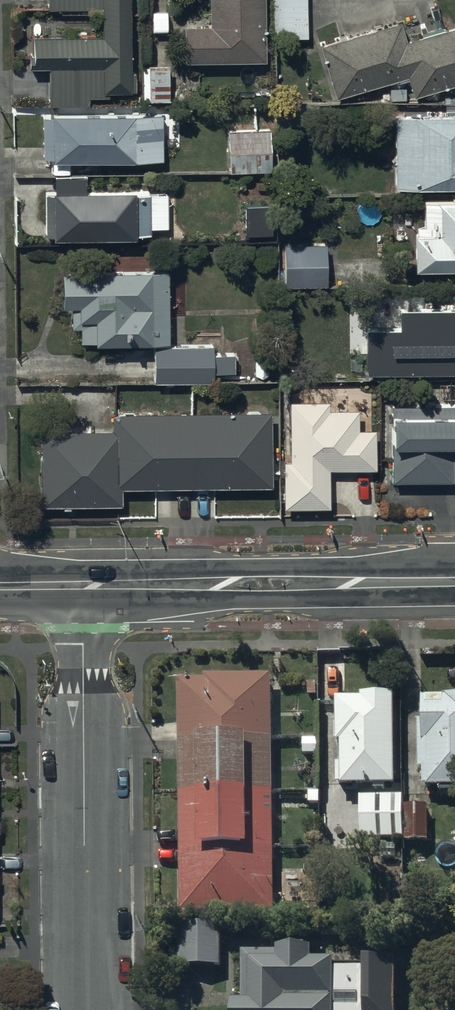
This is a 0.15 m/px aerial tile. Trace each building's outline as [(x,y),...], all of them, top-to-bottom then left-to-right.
[(48,10),(103,10),(103,38),(33,38),(33,55),(28,55),(28,71),(49,71),(50,108),(90,107),(90,99),(109,99),(109,94),(131,94),(131,92),(136,92),(136,75),(131,75),(130,0),(48,0),(48,10)] [(265,0),(211,0),(211,28),(185,29),(186,65),(266,63),(265,0)] [(276,40),(308,39),(308,0),(275,0),(276,40)] [(408,44),(402,23),(322,48),(338,99),(409,77),(416,99),(454,87),(454,29),(408,44)] [(170,66),(144,67),(145,102),(170,102),(170,66)] [(164,115),(54,116),(54,120),(44,120),(45,161),(53,161),(53,166),(165,165),(164,115)] [(398,120),(397,189),(454,189),(454,120),(398,120)] [(271,131),(230,132),(230,172),(272,172),(271,131)] [(169,195),(47,197),(47,238),(55,237),(55,243),(139,242),(139,238),(151,238),(151,230),(170,230),(169,195)] [(424,203),(425,228),(418,228),(418,238),(416,239),(417,276),(454,275),(454,202),(424,203)] [(273,207),(247,208),(248,238),(273,238),(273,207)] [(327,246),(284,247),(285,288),(328,286),(327,246)] [(170,272),(64,275),(65,310),(72,310),(73,330),(82,330),(82,344),(97,344),(97,348),(171,346),(170,272)] [(400,312),(400,332),(367,332),(367,376),(454,376),(454,312),(400,312)] [(214,348),(155,349),(156,384),(214,383),(214,375),(235,374),(235,356),(215,357),(214,348)] [(330,403),(291,404),(291,465),(285,465),(286,509),(330,509),(330,472),(378,472),(377,432),(360,432),(360,411),(330,411),(330,403)] [(392,408),(393,485),(454,484),(454,408),(392,408)] [(273,414),(113,416),(114,434),(44,434),(45,507),(122,506),(122,491),(274,489),(273,414)] [(272,911),(270,675),(179,676),(181,912),(272,911)] [(393,694),(339,693),(337,784),(391,785),(393,694)] [(421,699),(422,789),(454,788),(454,699),(421,699)] [(363,834),(363,839),(403,838),(403,842),(431,842),(431,806),(403,806),(403,796),(362,797),(362,800),(359,800),(359,834),(363,834)] [(219,967),(219,917),(178,917),(178,966),(219,967)] [(229,996),(229,1009),(393,1009),(394,949),(360,949),(360,959),(333,959),(333,953),(309,953),(309,941),(275,941),(275,948),(241,947),(240,996),(229,996)]
